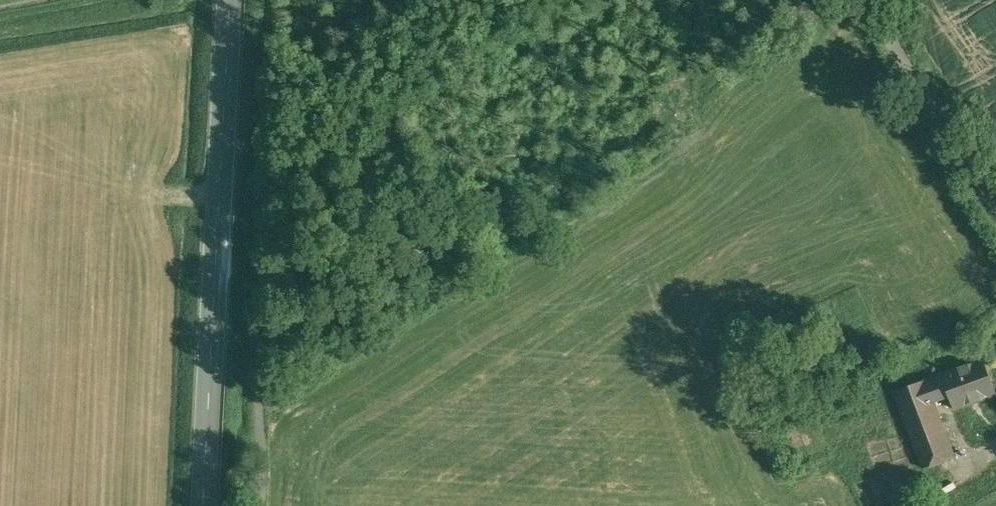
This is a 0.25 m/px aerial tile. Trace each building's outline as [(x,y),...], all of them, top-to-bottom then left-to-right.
[(950,397),(955,409),(995,394),(995,393),(984,360),(942,375),(943,377),(950,397)] [(934,403),(950,397),(943,377),(926,383),(925,381),(896,392),(924,468),(954,457),(934,403)]
